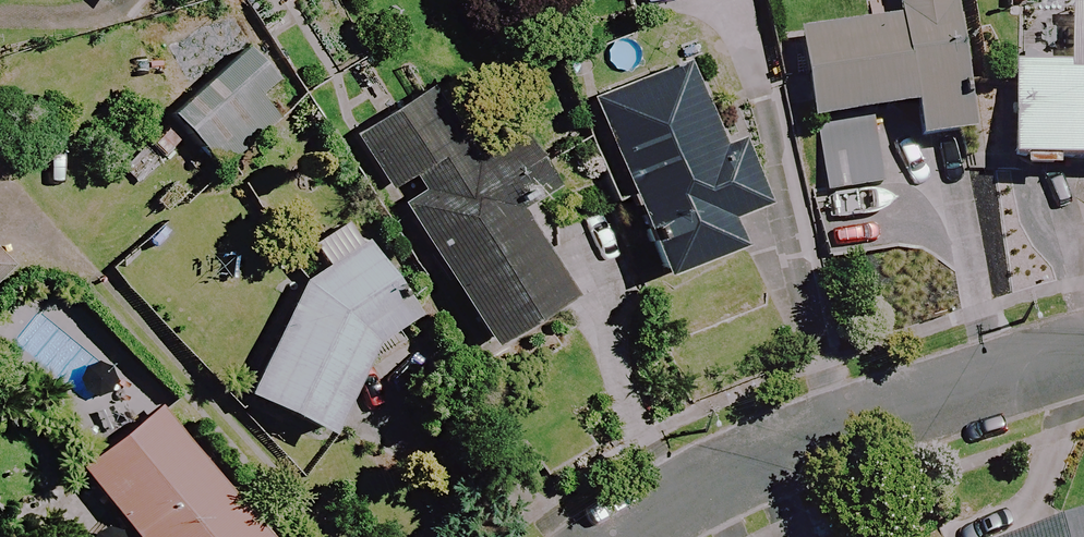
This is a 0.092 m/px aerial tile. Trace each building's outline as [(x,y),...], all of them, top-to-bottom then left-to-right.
[(943,0),(893,0),(895,23),(786,36),(797,127),(902,114),(906,145),(959,139),(943,0)] [(1063,6),(1060,72),(1005,70),(1001,165),(1083,169),(1083,6),(1063,6)] [(713,148),(682,64),(585,100),(653,280),(729,252),(718,223),(755,209),(730,142),(713,148)] [(568,300),(467,120),(377,170),(422,251),(478,350),(568,300)] [(880,207),(873,155),(814,162),(820,214),(880,207)] [(406,318),(358,252),(301,284),(237,398),(312,440),(368,346),(406,318)] [(147,412),(71,473),(123,536),(249,536),(147,412)] [(1031,536),(1083,536),(1083,520),(1031,536)]
